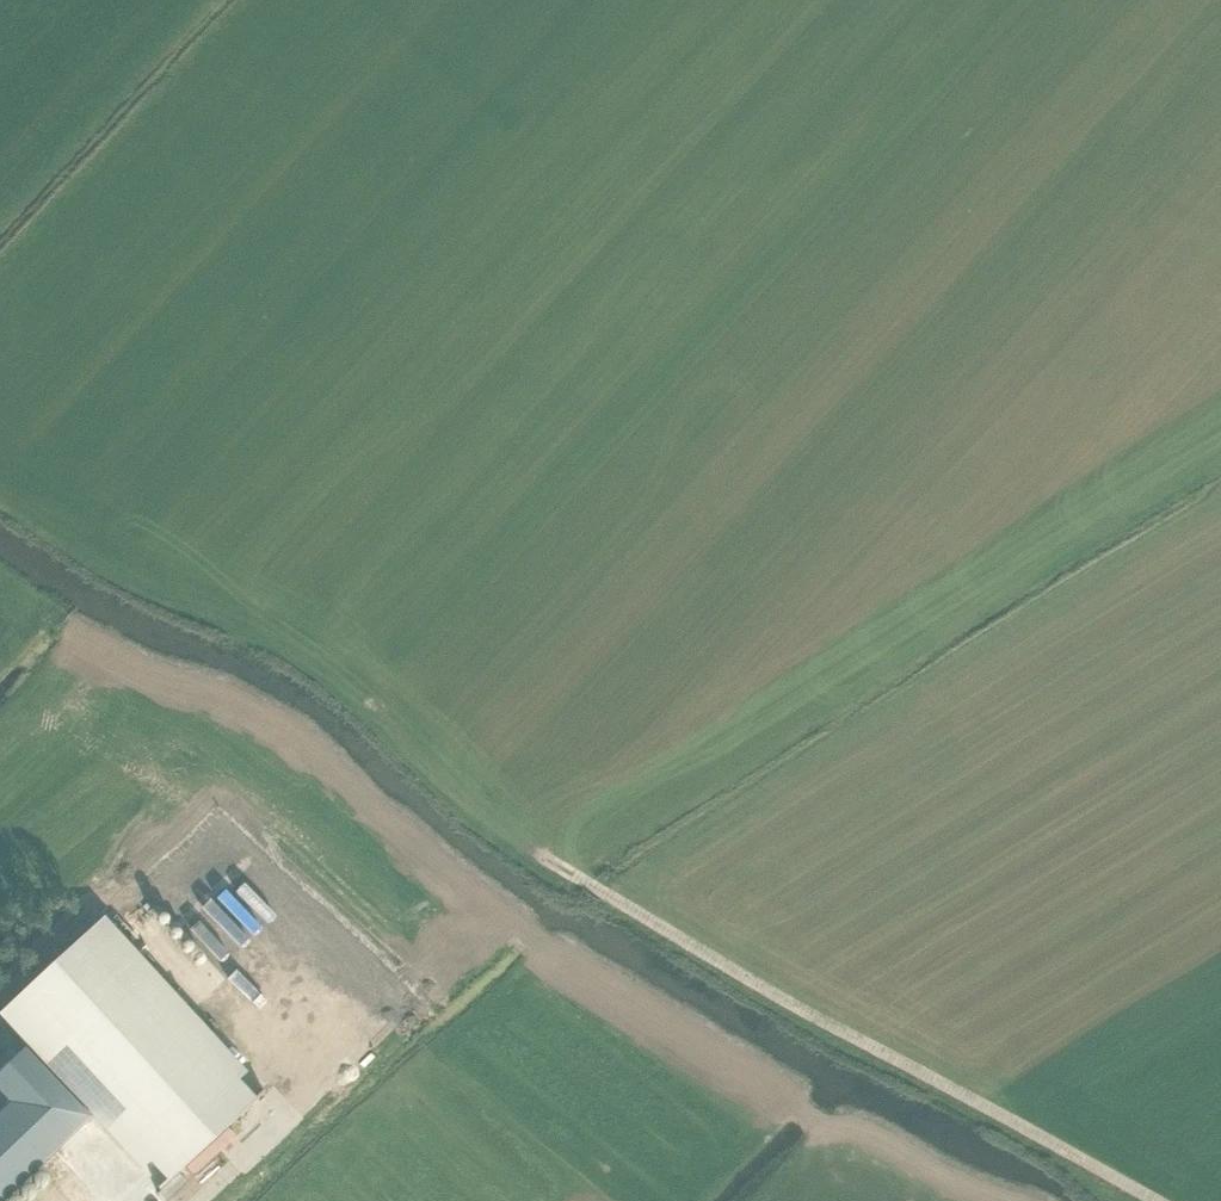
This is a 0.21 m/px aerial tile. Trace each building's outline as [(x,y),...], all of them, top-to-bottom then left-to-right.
[(244,922),(279,960),(318,924),(282,886),(244,922)] [(186,903),(161,930),(188,955),(213,927),(186,903)] [(7,1008),(0,1014),(0,1018),(40,1061),(142,1170),(151,1162),(171,1183),(258,1101),(239,1080),(247,1072),(109,924),(103,918),(7,1008)] [(371,1054),(393,1027),(382,1018),(360,1045),(371,1054)] [(37,1168),(0,1128),(0,1200),(3,1200),(37,1168)]
